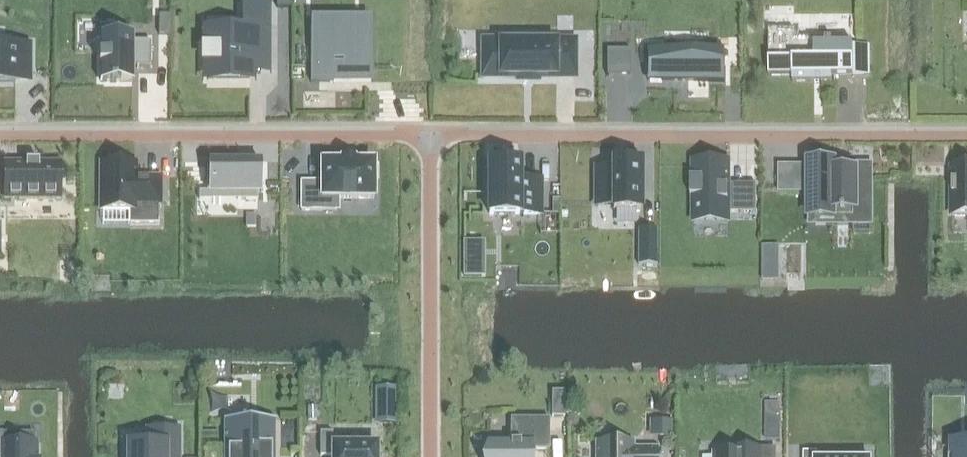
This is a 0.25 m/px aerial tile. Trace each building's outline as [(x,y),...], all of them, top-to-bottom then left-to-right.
[(208,63),(208,77),(248,77),(248,48),(265,48),(265,4),(247,4),(247,32),(208,32),(208,47),(203,47),(203,63),(208,63)] [(158,35),(170,35),(171,15),(159,15),(158,35)] [(310,17),(310,82),(333,82),(333,76),(366,76),(366,28),(333,28),(333,17),(310,17)] [(768,29),(769,76),(792,76),(792,82),(832,82),(832,76),(853,77),(853,74),(867,74),(867,47),(853,47),(853,44),(832,44),(832,39),(794,39),(794,29),(768,29)] [(100,37),(100,82),(131,82),(131,67),(150,67),(150,41),(131,41),(131,37),(100,37)] [(504,43),(483,42),(483,76),(504,77),(504,78),(515,78),(515,79),(540,79),(540,78),(557,78),(557,77),(574,77),(574,43),(558,42),(557,41),(540,41),(540,40),(515,40),(515,41),(504,41),(504,43)] [(0,45),(0,82),(15,82),(15,76),(30,76),(30,45),(0,45)] [(648,61),(648,76),(648,81),(648,82),(662,82),(662,81),(709,81),(709,82),(725,82),(725,50),(708,50),(708,51),(663,51),(648,51),(648,52),(648,61)] [(26,163),(4,163),(4,199),(60,199),(60,163),(39,163),(39,162),(36,162),(36,163),(28,163),(28,162),(26,162),(26,163)] [(130,163),(101,163),(101,181),(99,181),(99,209),(125,209),(125,224),(158,224),(158,176),(130,176),(130,163)] [(540,180),(519,180),(519,163),(489,163),(489,214),(540,214),(540,180)] [(613,168),(596,168),(596,205),(613,205),(613,210),(640,210),(640,163),(613,163),(613,168)] [(694,196),(694,213),(694,221),(728,221),(728,213),(728,212),(728,184),(728,163),(694,163),(694,178),(690,178),(690,179),(694,179),(694,195),(690,195),(690,196),(694,196)] [(833,163),(809,163),(809,217),(833,217),(833,209),(853,209),(853,217),(870,217),(870,172),(833,172),(833,163)] [(259,165),(207,165),(207,193),(237,193),(237,200),(257,201),(257,193),(259,193),(259,165)] [(372,168),(372,165),(321,165),(321,184),(301,184),(301,212),(321,212),(321,200),(372,200),(372,183),(375,183),(375,168),(372,168)] [(952,167),(952,216),(966,216),(966,167),(952,167)] [(756,184),(740,184),(740,212),(756,212),(756,184)] [(639,265),(656,265),(656,229),(639,229),(639,265)] [(481,242),(464,242),(464,277),(481,277),(481,242)] [(763,246),(763,256),(776,255),(776,245),(763,246)] [(381,388),(381,400),(397,400),(397,388),(381,388)] [(565,417),(565,395),(565,392),(552,391),(552,395),(552,417),(565,417)] [(317,407),(309,407),(309,421),(317,420),(317,407)] [(248,425),(223,425),(224,456),(276,456),(275,420),(257,420),(257,425),(250,425),(250,409),(248,409),(248,425)] [(510,419),(510,443),(489,443),(489,456),(531,456),(531,450),(549,450),(549,419),(510,419)] [(652,420),(652,436),(675,436),(675,419),(652,420)] [(766,424),(766,440),(780,440),(780,424),(766,424)] [(179,429),(162,429),(162,445),(146,445),(131,445),(131,456),(179,456),(179,429)] [(332,432),(320,432),(320,456),(332,456),(379,456),(379,452),(377,452),(377,445),(332,445),(332,432)] [(0,433),(0,456),(36,456),(36,443),(3,443),(3,433),(0,433)] [(952,442),(952,456),(966,456),(966,442),(952,442)] [(597,443),(597,456),(656,456),(656,446),(632,446),(632,443),(597,443)]
